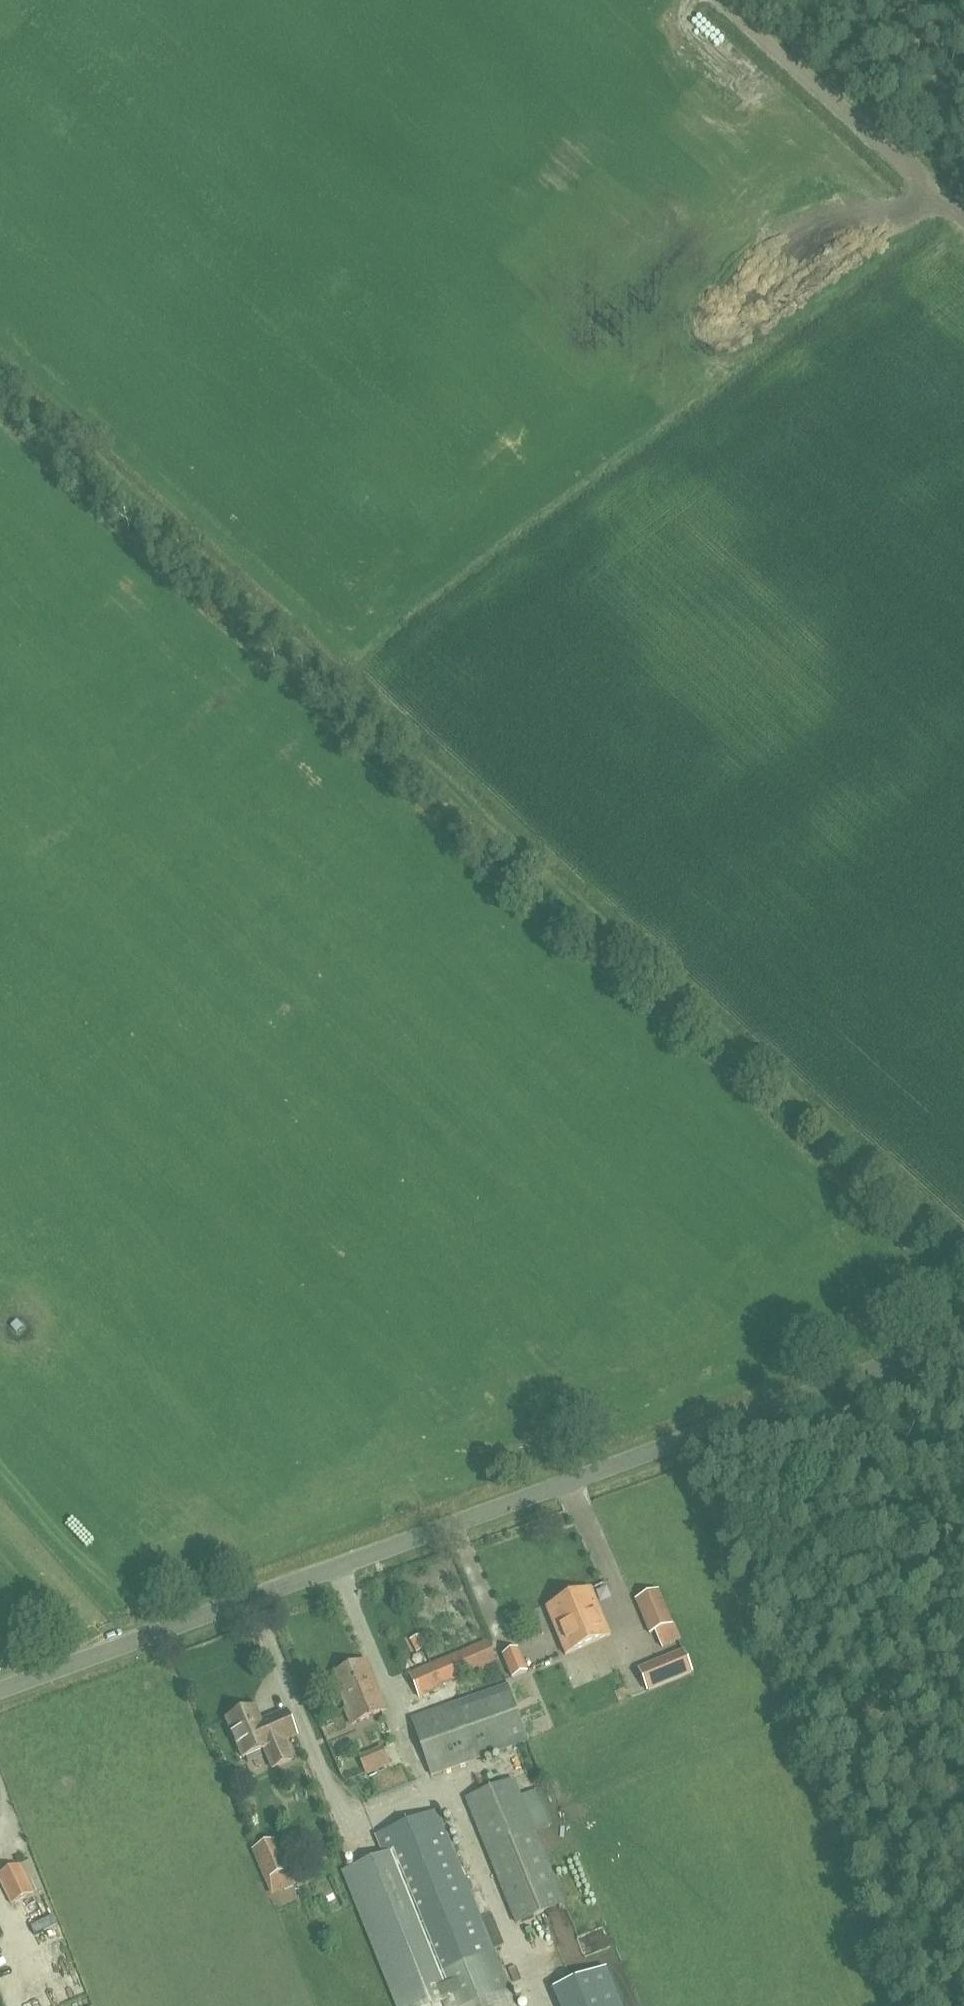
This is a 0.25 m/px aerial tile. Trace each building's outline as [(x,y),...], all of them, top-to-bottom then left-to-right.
[(672,1624),(658,1591),(636,1600),(650,1633),(672,1624)] [(566,1602),(584,1648),(610,1637),(591,1592),(566,1602)] [(584,1648),(566,1602),(547,1610),(565,1655),(584,1648)] [(441,1687),(455,1682),(497,1665),(488,1644),(446,1661),(432,1665),(410,1674),(419,1696),(441,1687)] [(692,1672),(683,1651),(640,1672),(649,1693),(692,1672)] [(530,1675),(521,1652),(506,1658),(515,1681),(530,1675)] [(352,1724),(386,1710),(366,1660),(333,1674),(347,1708),(345,1708),(352,1724)] [(527,1744),(516,1711),(508,1689),(413,1722),(433,1777),(527,1744)] [(273,1717),(280,1735),(268,1740),(255,1708),(227,1719),(244,1758),(265,1749),(273,1768),(292,1760),(284,1740),(297,1735),(287,1711),(273,1717)] [(564,1904),(534,1830),(514,1780),(467,1799),(517,1923),(564,1904)] [(374,1859),(434,2005),(443,2002),(445,2005),(516,2005),(437,1811),(376,1835),(384,1855),(374,1859)] [(294,1883),(276,1841),(254,1850),(272,1892),(294,1883)] [(374,1859),(343,1872),(397,2005),(433,2005),(434,2005),(374,1859)] [(20,1866),(0,1876),(0,1880),(12,1905),(34,1895),(20,1866)] [(288,1913),(311,1903),(307,1894),(284,1904),(288,1913)] [(574,1965),(552,1971),(556,1985),(578,1979),(574,1965)] [(589,1995),(592,2005),(612,2005),(608,1990),(589,1995)]
